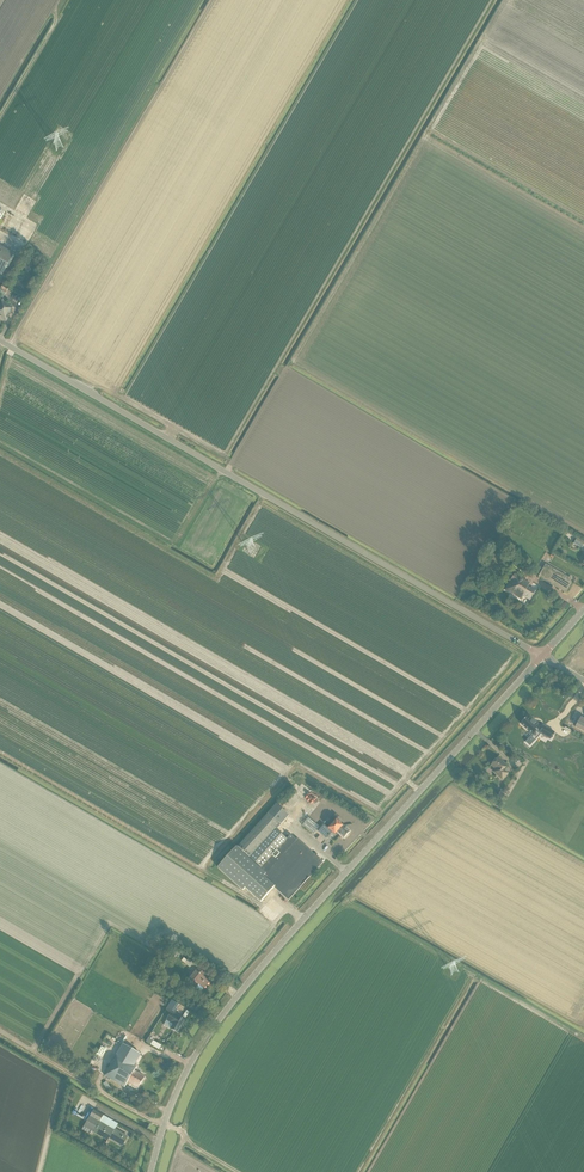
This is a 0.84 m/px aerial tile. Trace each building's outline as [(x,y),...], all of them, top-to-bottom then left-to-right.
[(0,246),(0,274),(2,276),(14,255),(0,246)] [(6,293),(10,287),(4,284),(1,290),(6,293)] [(14,309),(10,306),(11,306),(8,304),(9,302),(3,298),(2,301),(0,304),(0,317),(6,321),(14,309)] [(182,414),(191,419),(196,408),(188,403),(182,414)] [(207,424),(208,423),(194,415),(191,422),(194,424),(193,428),(202,433),(204,429),(207,431),(210,425),(207,424)] [(233,438),(237,428),(234,426),(229,436),(233,438)] [(229,427),(223,436),(227,438),(232,429),(229,427)] [(224,507),(228,500),(214,491),(209,499),(224,507)] [(235,514),(238,508),(240,509),(244,500),(238,496),(235,501),(234,501),(232,504),(233,505),(229,511),(235,514)] [(582,548),(583,545),(583,540),(578,537),(574,544),(582,548)] [(538,577),(566,593),(573,582),(572,581),(573,578),(570,577),(569,578),(546,564),(538,577)] [(530,583),(515,574),(505,590),(521,599),(523,595),(531,599),(536,591),(528,587),(530,583)] [(549,708),(558,711),(560,704),(551,701),(549,708)] [(524,720),(521,724),(533,734),(526,742),(530,746),(541,734),(550,739),(554,732),(544,726),(542,729),(540,727),(541,726),(537,723),(536,723),(528,716),(525,720),(525,719),(524,720)] [(576,727),(583,732),(583,718),(582,716),(576,727)] [(541,747),(537,755),(540,757),(545,749),(541,747)] [(505,769),(507,766),(498,758),(492,765),(496,769),(495,772),(503,780),(509,773),(505,769)] [(289,815),(279,806),(276,804),(218,869),(243,891),(246,888),(261,902),(274,887),(289,900),(318,867),(319,868),(321,866),(320,865),(323,862),(297,839),(296,840),(290,835),(287,839),(276,829),(289,815)] [(314,834),(320,827),(309,817),(303,825),(314,834)] [(324,825),(319,831),(327,838),(335,829),(344,838),(351,831),(344,825),(344,826),(341,823),(337,820),(331,826),(328,829),(324,825)] [(261,920),(258,924),(266,931),(269,926),(261,920)] [(232,946),(240,951),(242,949),(234,943),(232,946)] [(195,966),(199,961),(191,955),(187,960),(195,966)] [(199,967),(187,982),(194,988),(197,983),(199,985),(195,989),(200,992),(203,988),(204,989),(210,982),(205,977),(207,974),(199,967)] [(174,1012),(176,1008),(179,1004),(172,1000),(167,1008),(174,1012)] [(171,1029),(179,1033),(186,1020),(178,1015),(178,1016),(171,1012),(167,1020),(173,1024),(171,1029)] [(141,1054),(123,1044),(117,1055),(105,1076),(125,1087),(128,1083),(139,1089),(141,1085),(142,1085),(143,1082),(143,1081),(145,1077),(135,1071),(137,1067),(134,1066),(137,1061),(141,1054)] [(141,1054),(137,1061),(140,1063),(146,1053),(143,1051),(141,1054)] [(115,1129),(118,1123),(94,1109),(82,1129),(92,1135),(94,1132),(108,1141),(110,1137),(116,1141),(117,1140),(124,1144),(128,1137),(115,1129)]
